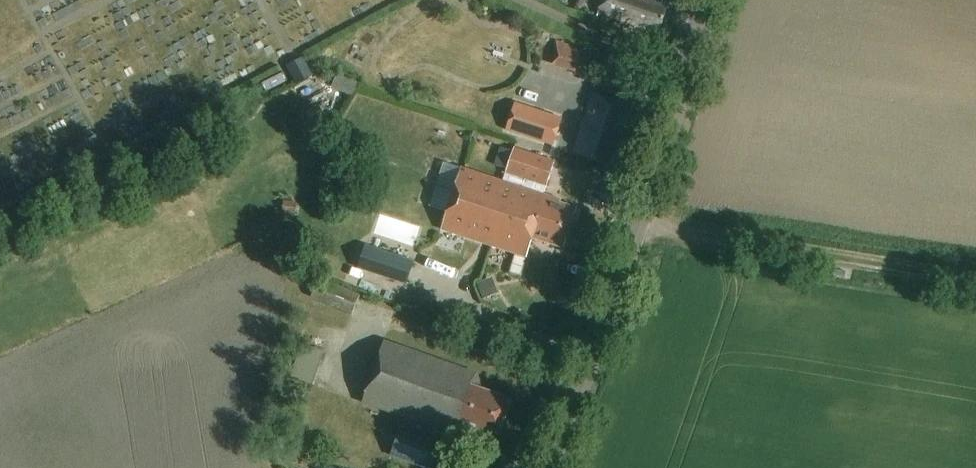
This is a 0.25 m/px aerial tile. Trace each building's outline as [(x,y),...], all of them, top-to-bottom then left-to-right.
[(596,18),(658,38),(667,9),(662,7),(664,0),(643,0),(642,1),(638,0),(602,0),(596,18)] [(548,63),(575,72),(582,50),(556,41),(548,63)] [(302,57),(286,66),(288,70),(297,85),(313,76),(305,61),(302,57)] [(337,71),(332,84),(356,91),(360,78),(337,71)] [(631,109),(594,96),(574,155),(605,165),(616,135),(622,137),(631,109)] [(516,103),(507,130),(554,145),(562,118),(516,103)] [(315,107),(305,112),(312,124),(322,119),(315,107)] [(504,174),(502,182),(543,195),(546,188),(554,163),(512,150),(504,174)] [(460,169),(440,231),(529,259),(535,240),(563,249),(576,209),(560,204),(561,201),(543,195),(502,182),(460,169)] [(284,200),(281,213),(294,215),(297,203),(284,200)] [(365,245),(357,268),(407,284),(414,261),(365,245)] [(319,277),(310,297),(351,315),(360,295),(319,277)] [(492,278),(477,284),(483,299),(498,293),(492,278)] [(316,374),(325,349),(306,342),(298,367),(316,374)] [(363,405),(399,418),(403,420),(400,428),(390,454),(426,467),(431,467),(444,434),(458,439),(461,431),(479,437),(480,433),(499,440),(506,418),(512,402),(482,391),(477,375),(385,342),(363,405)]
